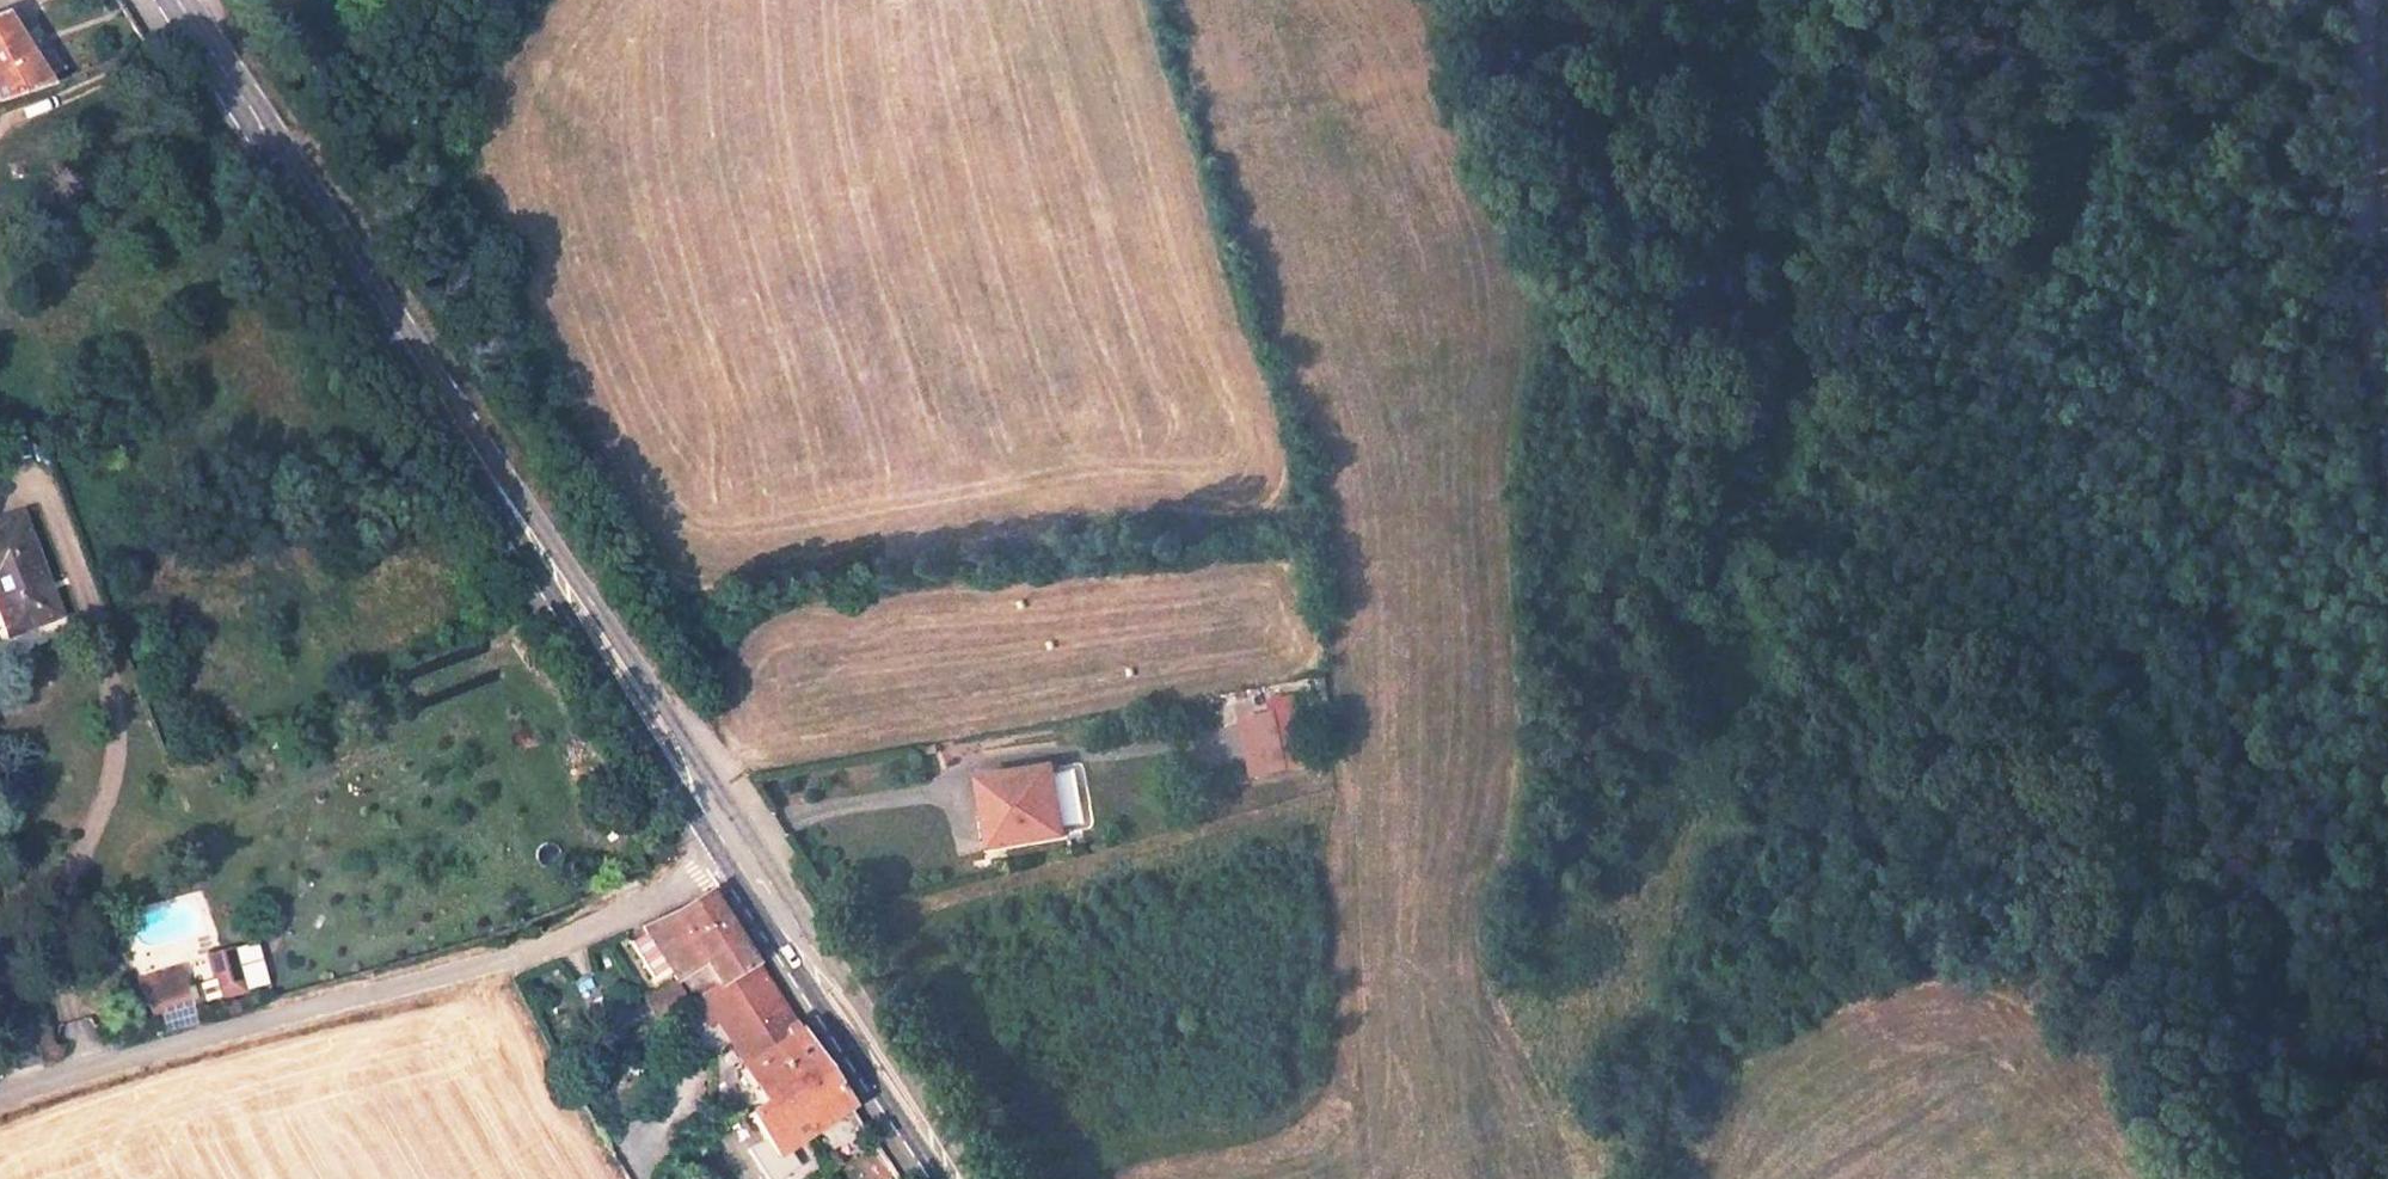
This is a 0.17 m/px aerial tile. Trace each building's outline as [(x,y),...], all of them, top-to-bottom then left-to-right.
[(42,102),(2,21),(0,22),(0,117),(42,102)] [(32,514),(0,528),(0,587),(2,586),(22,635),(73,614),(32,514)] [(1285,744),(1255,749),(1257,762),(1264,803),(1317,794),(1306,728),(1282,732),(1285,744)] [(1064,794),(991,807),(1003,876),(1075,864),(1074,855),(1095,852),(1086,799),(1065,802),(1064,794)] [(633,934),(663,983),(672,978),(735,949),(704,904),(672,922),(633,934)] [(203,955),(214,999),(246,991),(235,947),(203,955)] [(689,1007),(751,974),(735,949),(672,978),(689,1007)] [(143,976),(163,1034),(196,1023),(175,964),(143,976)] [(763,1165),(846,1114),(751,974),(689,1007),(687,1007),(731,1079),(728,1081),(754,1124),(741,1131),(763,1165)]
